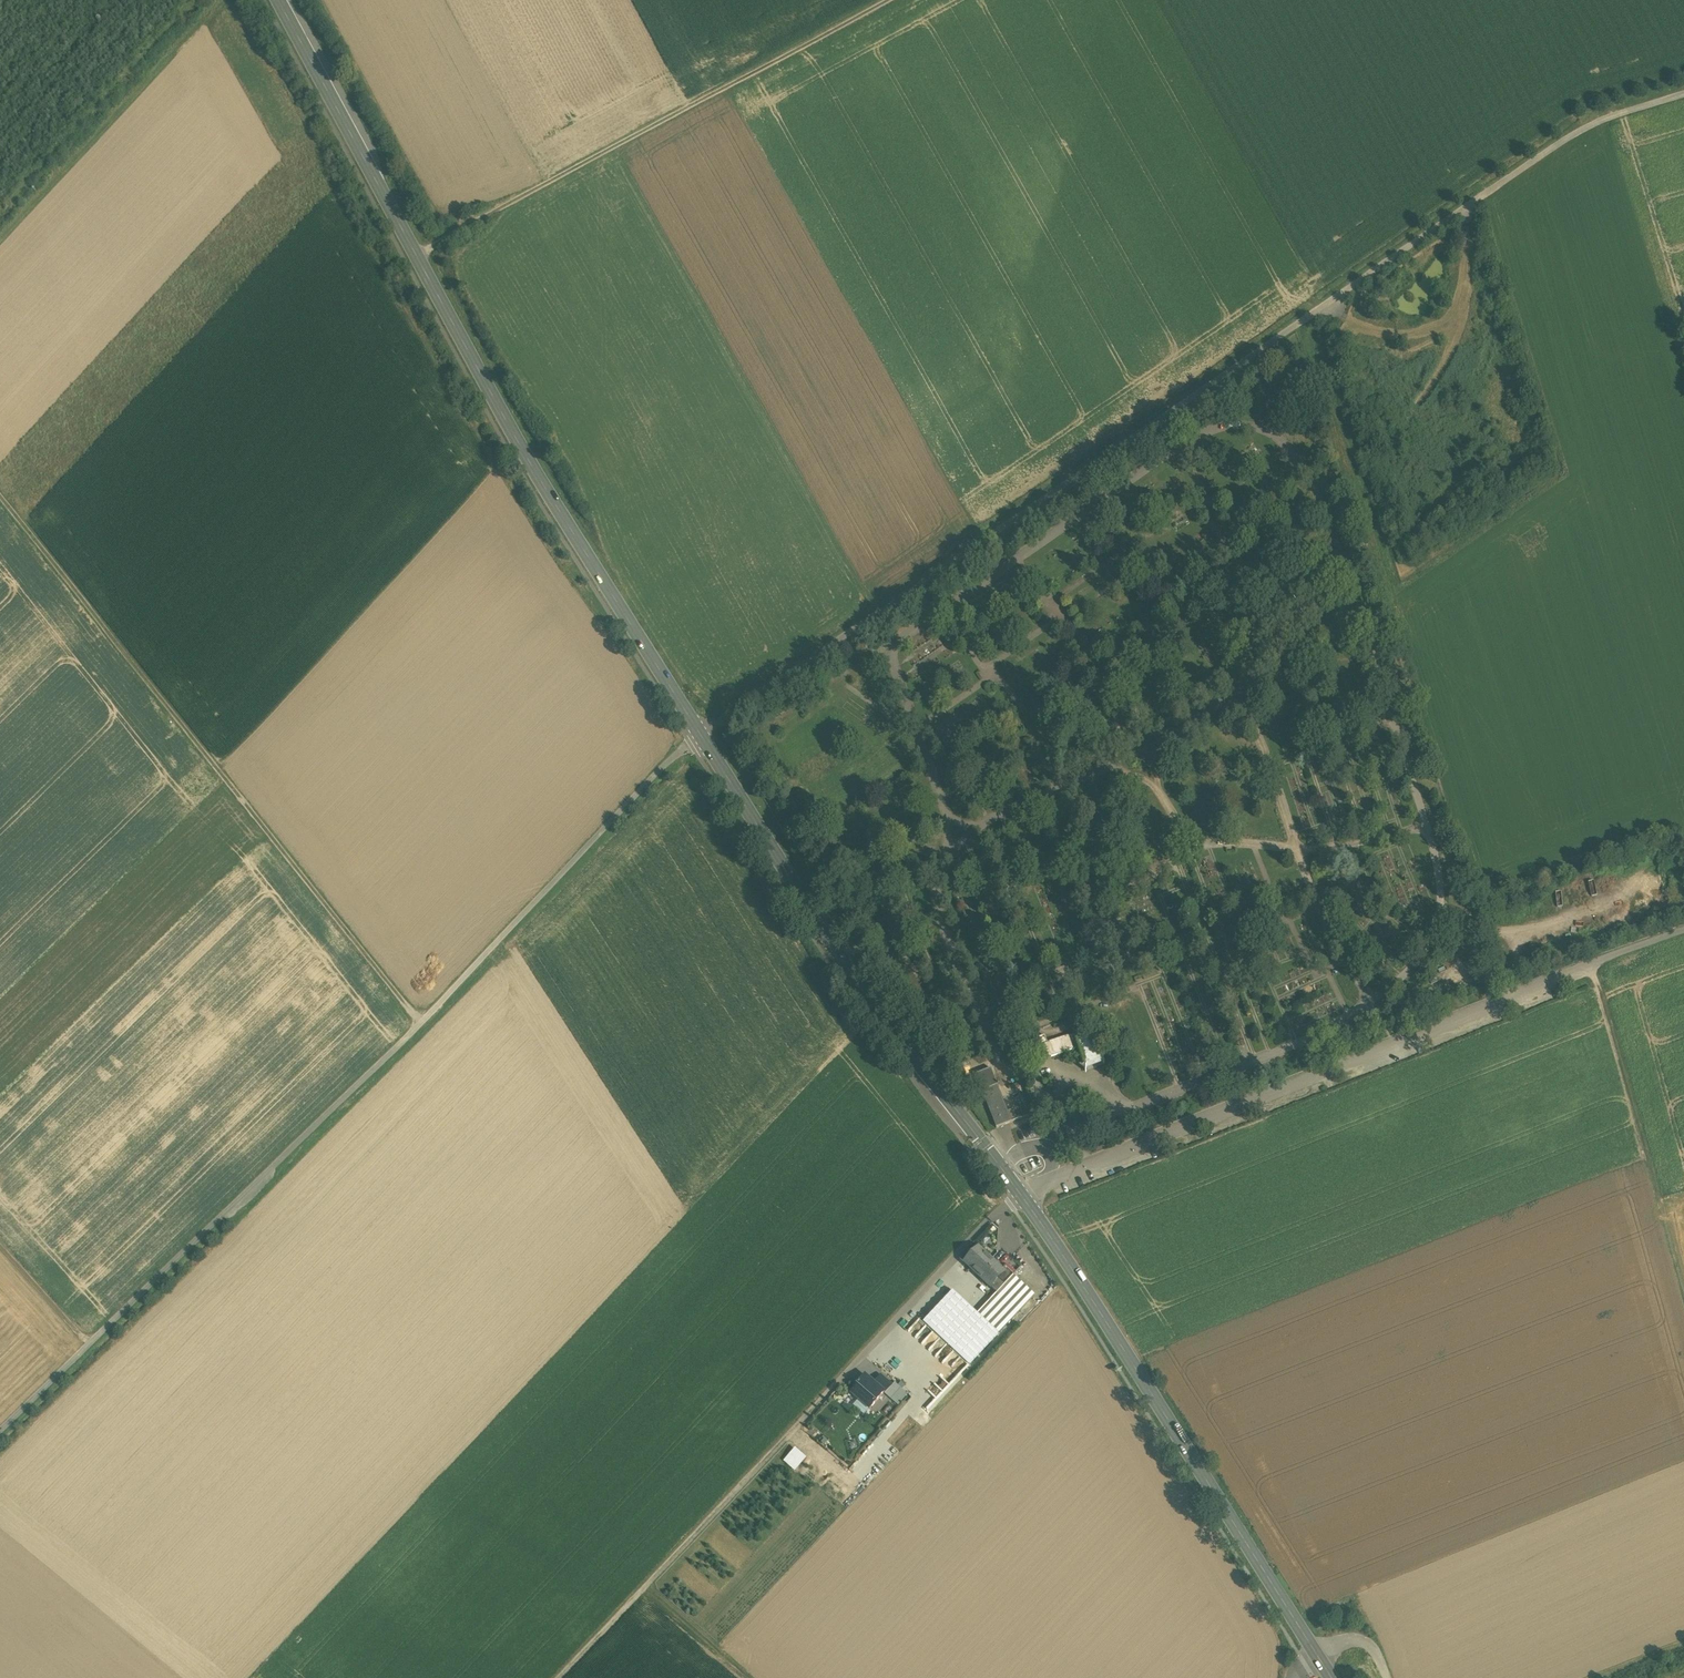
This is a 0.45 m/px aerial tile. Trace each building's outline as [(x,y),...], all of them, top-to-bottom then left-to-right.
[(1090,1032),(1075,1038),(1078,1049),(1085,1072),(1105,1064),(1102,1057),(1107,1055),(1103,1047),(1098,1049),(1090,1032)] [(1047,1044),(1042,1045),(1040,1038),(1027,1042),(1031,1053),(1034,1063),(1078,1049),(1075,1038),(1074,1035),(1047,1044)] [(1027,1042),(1011,1048),(1014,1059),(1031,1053),(1027,1042)] [(991,1068),(975,1075),(976,1075),(982,1091),(997,1085),(991,1069),(991,1068)] [(997,1085),(982,1091),(997,1128),(996,1128),(1012,1122),(997,1086),(998,1085),(997,1085)] [(1002,1270),(978,1247),(964,1263),(971,1269),(969,1271),(973,1275),(975,1273),(997,1293),(1005,1285),(996,1277),(1003,1270),(1002,1270)] [(1013,1276),(1005,1267),(1002,1270),(1003,1270),(996,1277),(1005,1285),(1009,1280),(1013,1276)] [(997,1293),(982,1310),(1003,1329),(1030,1300),(1009,1280),(1005,1285),(997,1293)] [(982,1310),(952,1282),(919,1317),(943,1339),(972,1367),(1005,1332),(982,1310)] [(972,1367),(943,1339),(921,1363),(950,1390),(972,1367)] [(873,1384),(884,1393),(891,1384),(880,1375),(873,1384)] [(851,1394),(871,1410),(884,1393),(873,1384),(864,1377),(851,1394)] [(794,1470),(806,1457),(795,1447),(783,1460),(794,1470)]
